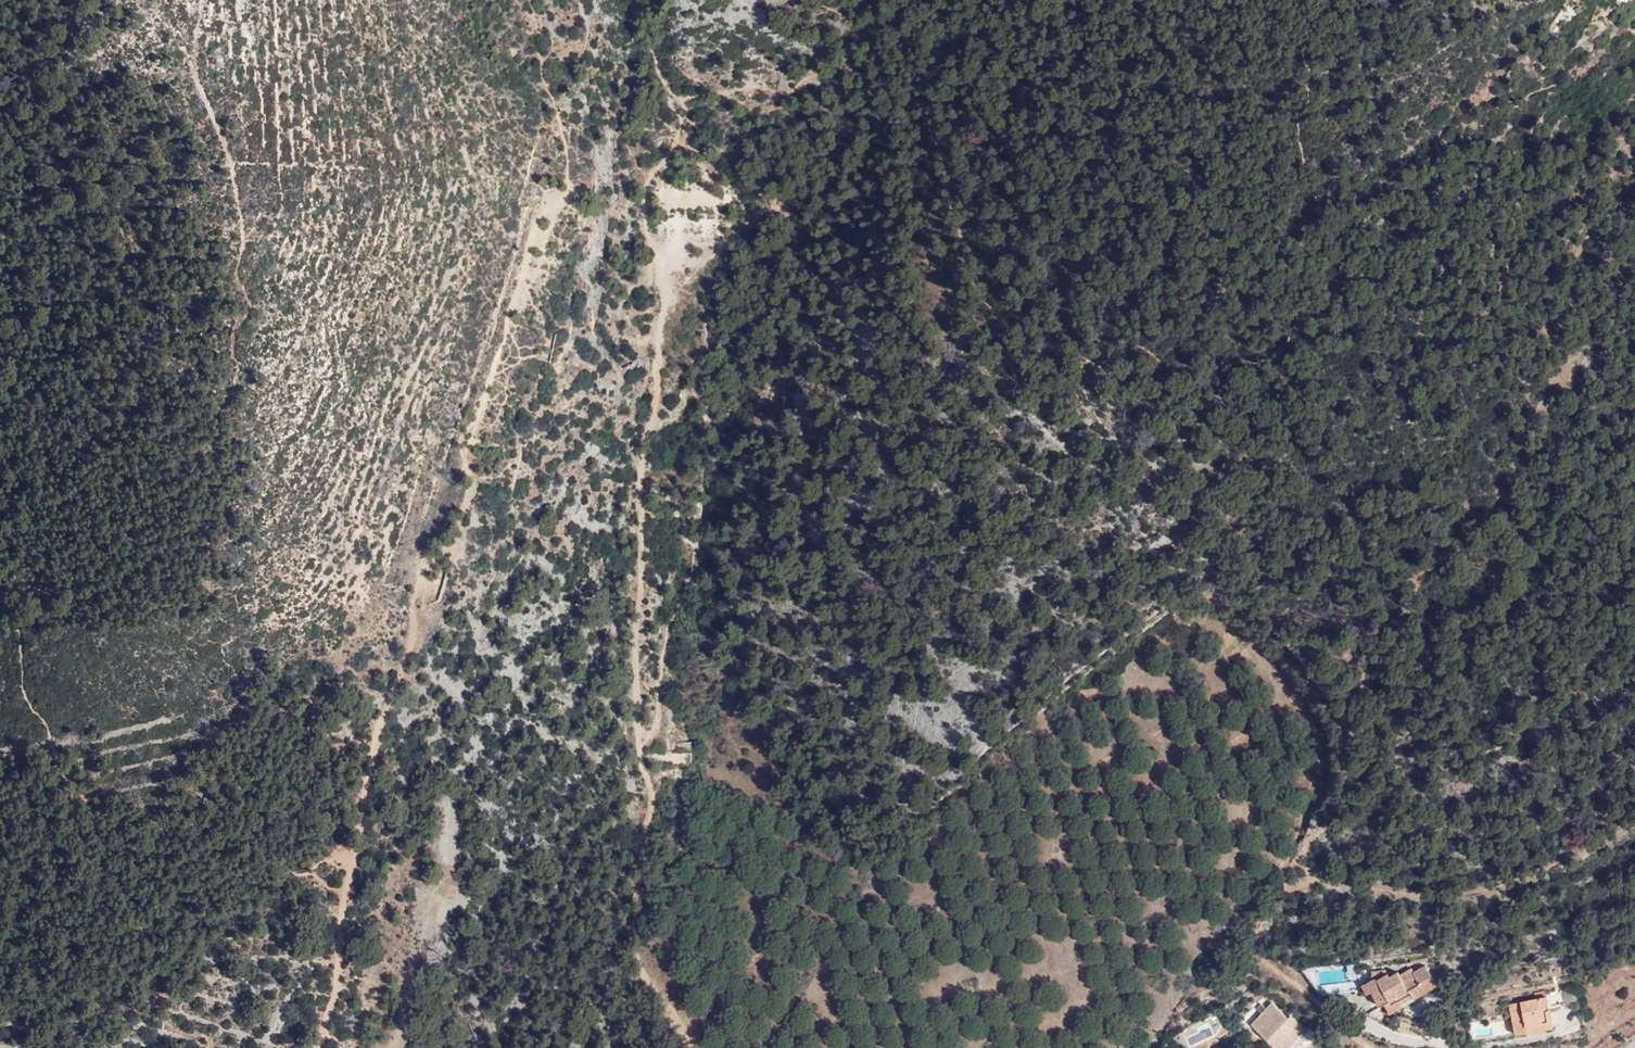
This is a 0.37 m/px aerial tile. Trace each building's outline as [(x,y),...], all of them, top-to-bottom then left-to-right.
[(1391,977),(1390,974),(1379,980),(1379,978),(1377,978),(1374,980),(1364,985),(1369,993),(1373,991),(1381,1005),(1386,1002),(1392,1012),(1403,1006),(1402,1004),(1399,1000),(1412,992),(1415,996),(1416,998),(1438,985),(1427,965),(1404,979),(1399,972),(1391,977)] [(1388,970),(1377,971),(1373,972),(1374,980),(1377,978),(1379,978),(1379,980),(1390,974),(1388,970)] [(1402,1004),(1415,996),(1412,992),(1399,1000),(1402,1004)] [(1518,1035),(1555,1026),(1548,995),(1511,1004),(1518,1035)] [(1271,1003),(1251,1024),(1273,1045),(1276,1042),(1282,1047),(1305,1047),(1315,1037),(1290,1014),(1288,1017),(1271,1003)]
